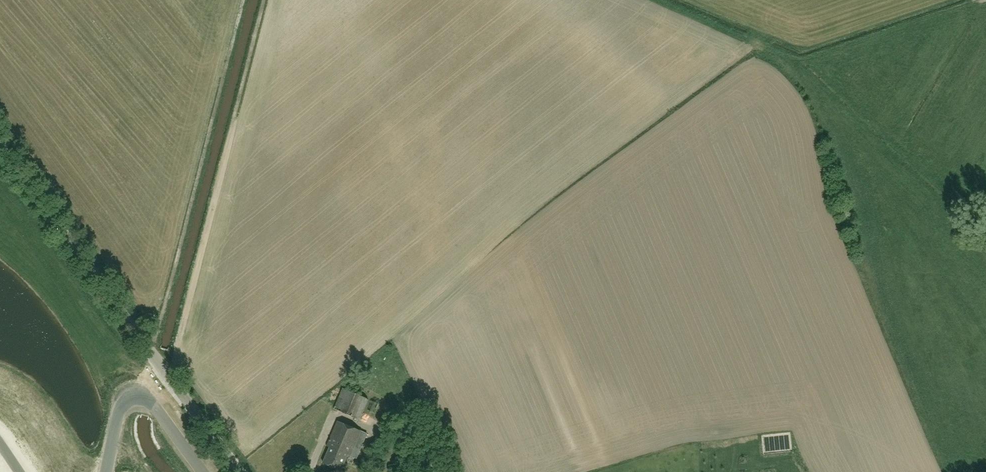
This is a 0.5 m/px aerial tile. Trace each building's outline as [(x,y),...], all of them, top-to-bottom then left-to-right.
[(360,420),(369,398),(343,387),(334,408),(360,420)] [(356,459),(367,433),(337,421),(327,446),(330,447),(323,463),(341,471),(348,455),(356,459)] [(579,444),(589,442),(587,433),(577,434),(579,444)] [(372,446),(379,449),(382,440),(375,437),(372,446)] [(49,471),(69,471),(66,467),(71,464),(64,454),(51,463),(55,468),(49,471)]
